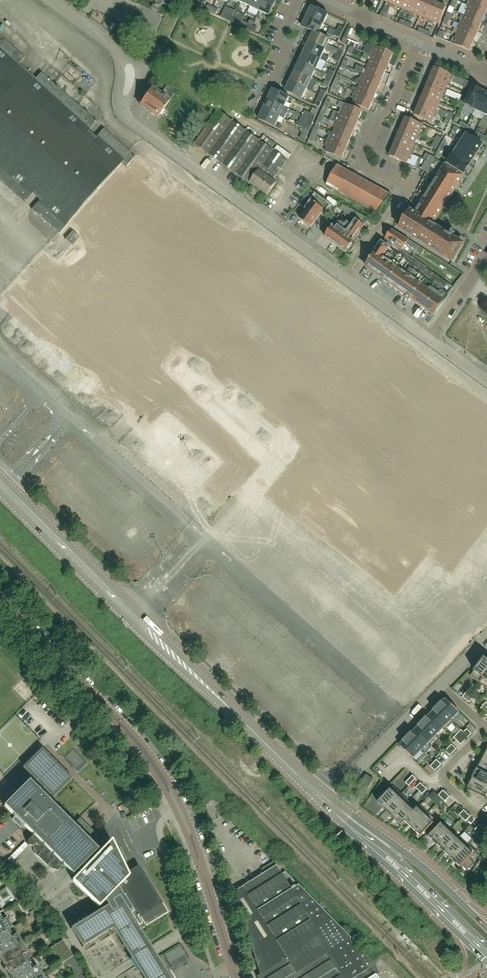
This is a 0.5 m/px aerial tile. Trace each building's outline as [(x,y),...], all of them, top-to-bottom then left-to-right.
[(154,2),(152,6),(159,9),(161,5),(163,5),(163,4),(169,6),(172,0),(149,0),(154,2)] [(265,0),(253,0),(250,6),(259,11),(265,0)] [(277,0),(265,0),(259,11),(270,16),(277,0)] [(391,6),(394,0),(384,0),(387,1),(386,4),(385,4),(381,11),(382,11),(380,16),(386,18),(388,14),(391,6)] [(405,0),(394,0),(391,6),(396,8),(397,6),(402,8),(405,0)] [(416,0),(405,0),(402,8),(406,10),(405,12),(410,14),(416,0)] [(427,0),(416,0),(410,14),(415,16),(416,14),(420,16),(427,0)] [(437,3),(431,0),(427,0),(420,16),(425,18),(424,20),(429,22),(437,3)] [(458,1),(457,0),(453,0),(449,8),(454,10),(458,1)] [(486,10),(486,2),(483,0),(472,0),(471,1),(469,0),(467,4),(486,12),(486,10)] [(429,22),(434,24),(435,22),(440,24),(447,7),(437,3),(429,22)] [(482,22),(486,12),(467,4),(465,9),(467,10),(465,15),(482,22)] [(324,24),(329,14),(312,6),(307,16),(324,24)] [(450,19),(452,14),(454,10),(449,8),(448,12),(446,17),(450,19)] [(271,19),(279,25),(284,17),(276,12),(271,19)] [(478,31),(482,22),(465,15),(463,19),(461,18),(459,23),(478,31)] [(306,29),(313,32),(319,35),(319,34),(324,24),(307,16),(302,27),(306,29)] [(474,41),(478,31),(459,23),(457,28),(459,29),(457,33),(474,41)] [(325,50),(330,40),(319,34),(319,35),(313,32),(309,42),(325,50)] [(470,50),(474,41),(457,33),(455,38),(453,37),(451,42),(470,50)] [(16,196),(24,203),(33,194),(40,200),(32,209),(63,237),(133,157),(130,155),(131,154),(104,129),(96,138),(88,131),(96,122),(41,73),(36,79),(19,64),(25,58),(16,50),(0,36),(0,181),(16,196)] [(357,43),(348,39),(344,37),(342,43),(346,45),(346,44),(355,47),(357,43)] [(325,50),(309,42),(304,52),(321,60),(325,62),(326,61),(327,62),(329,58),(323,55),(325,50)] [(370,55),(389,63),(393,54),(376,46),(374,51),(372,50),(370,55)] [(304,52),(299,61),(316,69),(321,60),(304,52)] [(385,73),(389,63),(370,55),(368,60),(370,61),(368,65),(385,73)] [(295,71),(311,79),(316,69),(299,61),(295,71)] [(381,82),(385,73),(368,65),(366,70),(364,69),(362,74),(381,82)] [(452,81),(454,76),(435,68),(431,77),(448,84),(449,80),(452,81)] [(290,81),(307,89),(311,79),(295,71),(290,81)] [(377,91),(381,82),(362,74),(359,79),(357,78),(355,82),(360,84),(377,91)] [(446,89),(448,84),(431,77),(427,87),(446,95),(448,90),(446,89)] [(302,99),(307,89),(290,81),(285,92),(302,99)] [(158,118),(177,90),(169,84),(161,95),(152,88),(140,105),(158,118)] [(373,101),(377,91),(360,84),(358,89),(356,88),(354,93),(373,101)] [(444,100),(446,95),(427,87),(423,96),(440,103),(441,99),(444,100)] [(475,109),(483,92),(473,87),(464,104),(475,109)] [(285,107),(288,109),(293,99),(289,98),(290,97),(273,89),(268,99),(285,107)] [(486,109),(486,93),(483,92),(475,109),(485,114),(486,109)] [(369,111),(373,101),(354,93),(351,98),(354,99),(352,103),(369,111)] [(319,107),(324,97),(319,95),(314,105),(319,107)] [(437,108),(440,103),(423,96),(419,106),(438,114),(440,109),(437,108)] [(284,119),(288,109),(285,107),(268,99),(263,109),(280,117),(284,119)] [(358,121),(362,111),(340,101),(337,106),(341,108),(339,113),(358,121)] [(436,119),(438,114),(419,106),(414,115),(431,123),(433,118),(436,119)] [(318,110),(313,108),(309,118),(313,121),(318,110)] [(280,117),(263,109),(258,119),(279,129),(281,125),(277,123),(280,117)] [(292,155),(278,145),(274,151),(218,111),(195,145),(250,184),(251,183),(268,195),(276,183),(273,180),(277,175),(292,155)] [(354,130),(358,121),(339,113),(334,111),(330,120),(335,122),(354,130)] [(330,120),(324,117),(320,115),(317,121),(315,125),(320,127),(321,123),(333,128),(333,127),(335,128),(333,133),(350,140),(354,130),(335,122),(330,120)] [(311,126),(313,121),(309,118),(304,116),(299,126),(304,128),(309,131),(311,126)] [(422,125),(408,119),(406,118),(402,128),(421,136),(421,135),(423,131),(420,130),(422,125)] [(318,130),(320,127),(315,125),(311,134),(315,136),(318,130)] [(281,127),(277,133),(283,136),(287,130),(281,127)] [(309,140),(311,135),(308,134),(309,131),(304,128),(302,133),(300,138),(301,139),(300,143),(306,146),(309,140)] [(419,140),(421,136),(402,128),(398,137),(414,144),(416,139),(419,140)] [(346,149),(350,140),(333,133),(331,137),(329,136),(327,141),(346,149)] [(460,144),(477,154),(483,144),(467,134),(460,144)] [(413,148),(414,144),(398,137),(394,146),(413,155),(415,149),(413,148)] [(342,159),(346,149),(327,141),(325,146),(327,147),(325,152),(342,159)] [(454,153),(471,164),(477,154),(460,144),(454,153)] [(411,159),(413,155),(394,146),(389,156),(406,163),(408,158),(411,159)] [(431,164),(436,154),(432,152),(430,155),(426,153),(423,160),(427,162),(431,164)] [(448,163),(464,174),(471,164),(454,153),(448,163)] [(427,162),(423,160),(418,168),(422,170),(427,162)] [(388,201),(392,195),(390,195),(359,177),(337,165),(326,186),(378,214),(382,209),(382,210),(383,208),(387,202),(388,201)] [(414,214),(410,211),(399,229),(453,262),(464,245),(437,228),(432,225),(452,194),(463,176),(445,165),(441,171),(438,176),(414,214)] [(326,213),(331,205),(310,190),(305,197),(310,201),(305,209),(307,211),(304,215),(303,215),(303,216),(301,219),(300,219),(300,220),(311,228),(312,228),(312,227),(314,223),(315,224),(315,223),(317,219),(318,219),(318,218),(321,214),(321,215),(322,214),(321,214),(324,211),(325,212),(326,213)] [(352,222),(351,224),(344,219),(337,229),(333,226),(332,228),(329,226),(323,234),(326,236),(325,237),(325,238),(325,239),(325,238),(332,243),(331,243),(332,244),(332,243),(339,248),(338,248),(339,249),(339,248),(346,253),(345,253),(346,254),(346,253),(347,253),(348,251),(351,253),(356,246),(353,243),(354,242),(354,243),(358,238),(356,237),(362,230),(365,227),(364,226),(368,220),(343,205),(340,209),(350,216),(349,218),(351,219),(350,221),(352,222)] [(419,247),(392,230),(391,230),(385,239),(402,251),(406,245),(416,251),(419,247)] [(388,283),(404,260),(382,244),(365,267),(388,283)] [(409,302),(411,299),(425,279),(431,272),(427,269),(422,276),(411,268),(412,266),(404,260),(388,283),(407,297),(405,299),(409,302)] [(443,302),(448,296),(441,291),(443,288),(435,282),(433,285),(425,279),(411,299),(434,316),(444,302),(443,302)] [(484,353),(486,349),(486,338),(461,321),(453,332),(484,353)] [(90,401),(93,397),(87,392),(84,396),(90,401)] [(486,673),(486,659),(485,658),(470,676),(479,683),(486,673)] [(438,707),(453,721),(452,720),(459,712),(446,699),(438,707)] [(445,729),(453,721),(438,707),(431,714),(445,729)] [(423,722),(438,737),(436,735),(443,728),(445,730),(445,729),(431,714),(423,722)] [(415,730),(430,744),(438,737),(423,722),(415,730)] [(408,737),(421,751),(428,743),(430,745),(430,744),(415,730),(408,737)] [(466,740),(469,737),(464,732),(461,730),(458,733),(466,740)] [(421,751),(408,737),(400,746),(413,759),(421,751)] [(140,930),(169,913),(139,865),(126,873),(111,842),(107,845),(85,823),(83,824),(78,820),(76,822),(52,799),(73,779),(42,748),(19,772),(29,781),(4,806),(15,816),(12,819),(9,820),(6,828),(12,833),(20,831),(21,827),(24,825),(34,835),(27,841),(29,845),(33,846),(35,853),(50,868),(58,871),(64,865),(73,875),(78,870),(80,872),(72,880),(98,907),(105,900),(108,905),(88,918),(84,913),(69,922),(73,927),(71,929),(82,948),(112,929),(143,977),(170,977),(140,930)] [(482,759),(477,768),(486,773),(486,761),(482,759)] [(434,763),(438,768),(442,765),(437,760),(434,763)] [(477,768),(472,778),(486,786),(486,773),(477,768)] [(367,790),(374,779),(366,774),(359,786),(367,790)] [(413,775),(406,783),(409,786),(416,779),(413,775)] [(472,778),(468,787),(467,788),(486,798),(486,795),(486,786),(472,778)] [(419,791),(424,786),(421,783),(416,788),(419,791)] [(386,810),(401,794),(393,786),(387,793),(382,789),(375,796),(380,801),(378,803),(386,810)] [(442,799),(447,794),(443,790),(439,795),(442,799)] [(394,818),(409,801),(401,794),(386,810),(391,815),(393,817),(394,818)] [(410,802),(409,801),(394,818),(402,825),(421,805),(420,805),(416,809),(409,803),(410,802)] [(428,813),(421,805),(402,825),(402,826),(406,822),(413,829),(428,813)] [(463,818),(467,813),(464,810),(459,815),(463,818)] [(428,813),(413,829),(421,837),(437,820),(428,813)] [(429,837),(437,845),(452,830),(443,822),(429,837)] [(478,833),(483,828),(479,825),(475,830),(478,833)] [(115,838),(131,864),(144,856),(128,830),(115,838)] [(452,830),(437,845),(442,849),(441,849),(444,851),(445,852),(460,836),(459,837),(452,830)] [(468,844),(460,836),(445,852),(453,860),(468,844)] [(476,851),(468,844),(453,860),(454,861),(456,863),(461,868),(462,866),(467,870),(475,863),(470,858),(476,851)] [(258,977),(298,977),(295,974),(312,963),(326,954),(341,977),(355,977),(376,964),(373,962),(285,872),(282,874),(276,865),(242,887),(234,892),(257,964),(260,974),(257,976),(258,977)] [(12,884),(7,886),(12,893),(17,890),(12,884)] [(7,919),(8,919),(3,912),(0,914),(0,936),(14,927),(13,927),(12,928),(7,919)] [(16,935),(17,934),(16,932),(16,931),(14,927),(0,936),(0,958),(22,944),(16,935)] [(60,964),(73,956),(65,945),(64,945),(61,941),(50,949),(60,964)] [(28,952),(27,952),(22,944),(0,958),(0,959),(5,967),(5,970),(7,974),(10,974),(33,959),(28,952)] [(78,961),(75,956),(64,963),(67,967),(78,961)] [(37,967),(38,967),(33,959),(10,974),(10,975),(10,974),(13,977),(39,977),(42,976),(37,967)] [(379,974),(376,964),(355,977),(373,977),(379,974)]
